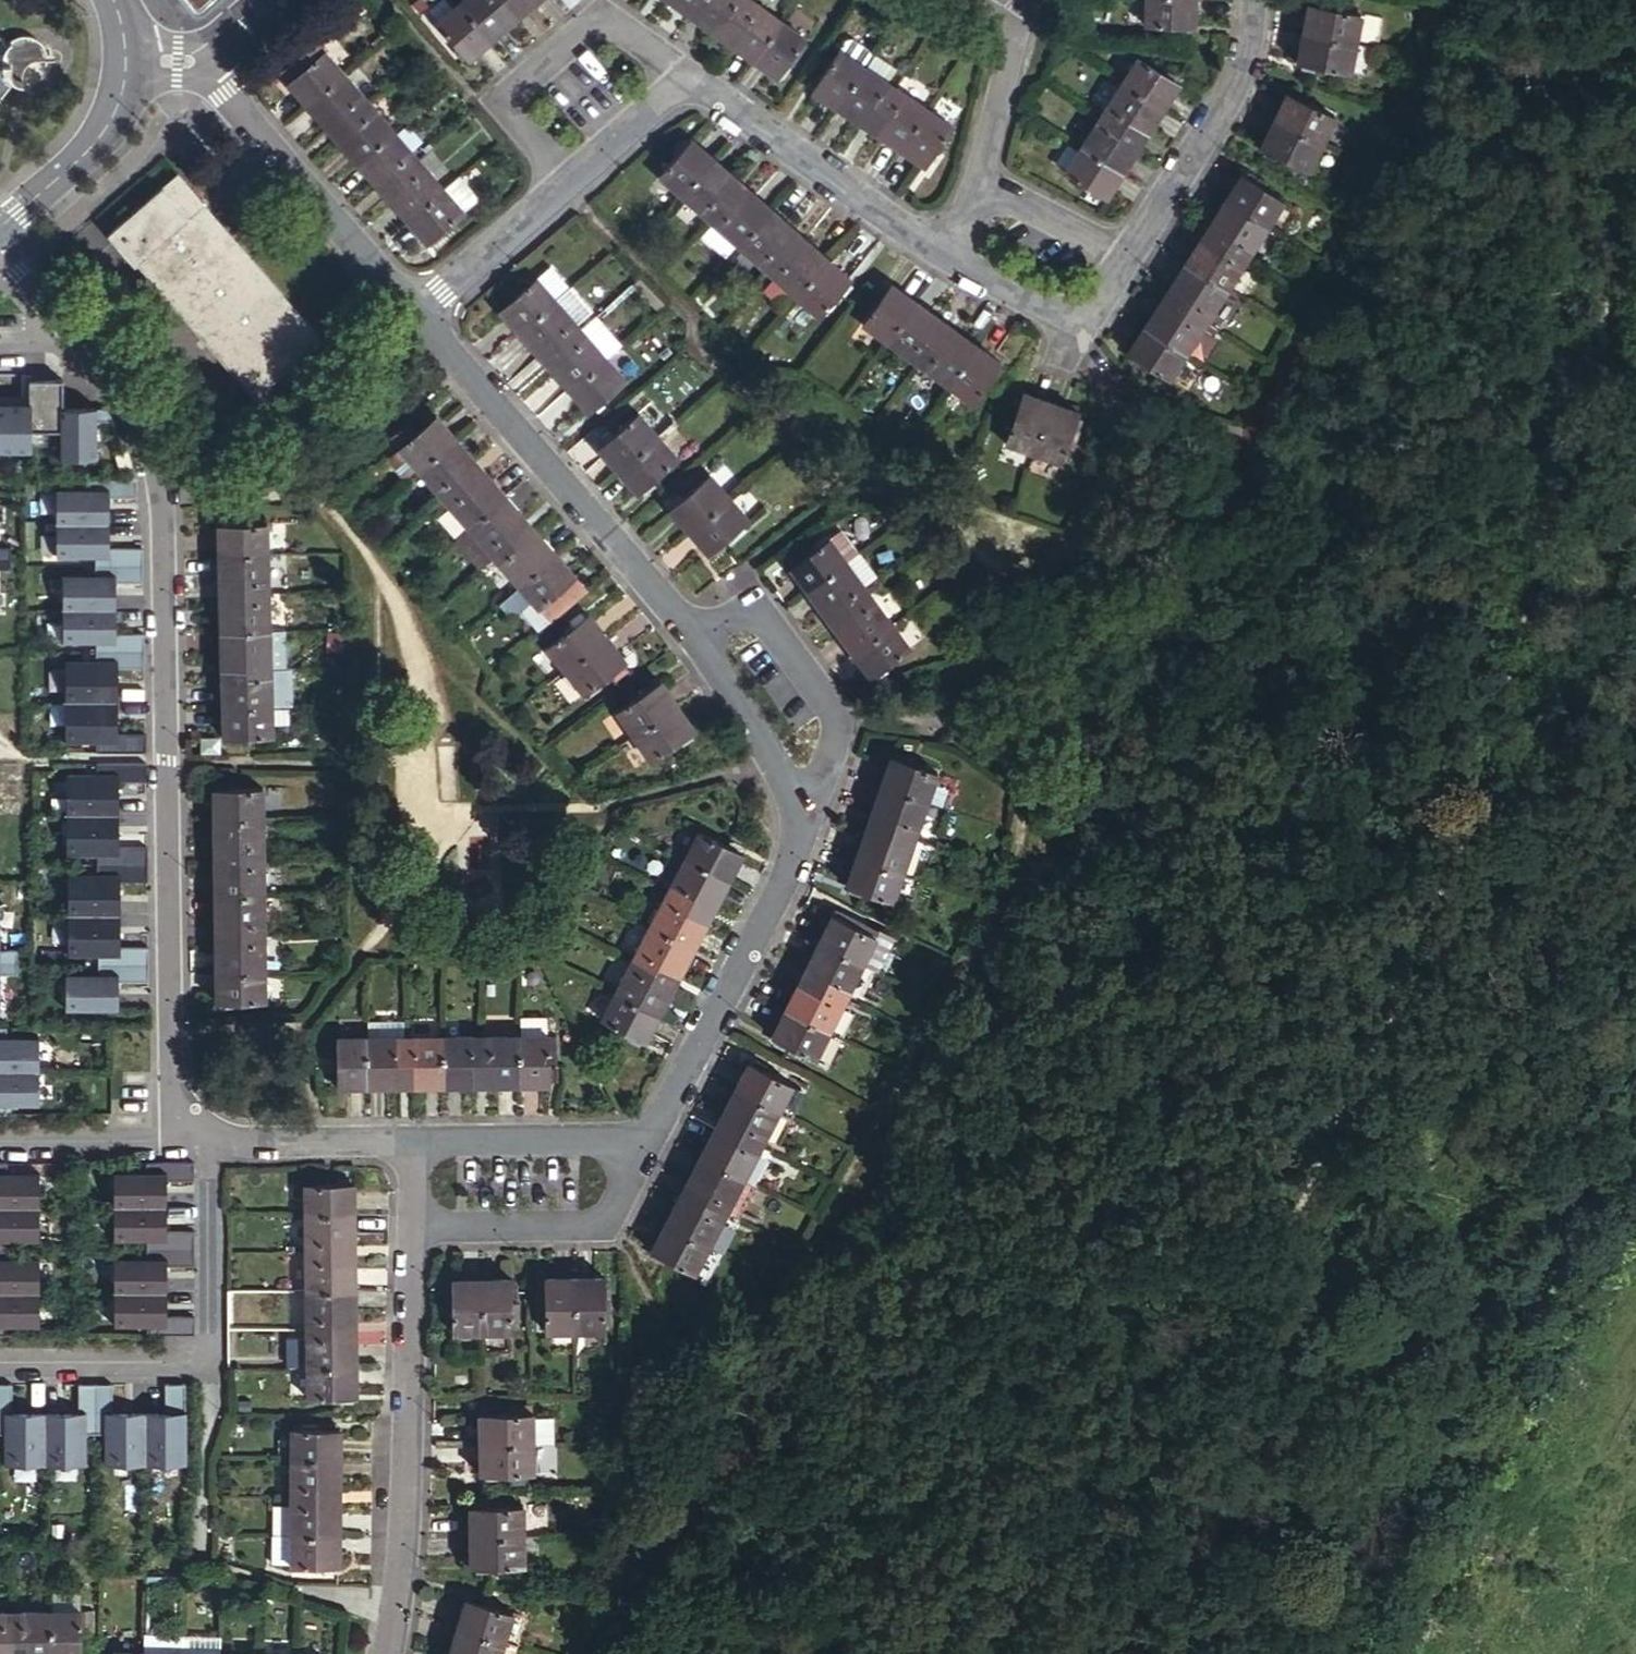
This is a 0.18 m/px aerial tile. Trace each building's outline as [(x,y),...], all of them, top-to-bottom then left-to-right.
[(507,0),(461,0),(459,2),(491,39),(519,14),(507,0)] [(519,14),(534,0),(507,0),(519,14)] [(691,12),(699,0),(674,0),(691,12)] [(691,12),(722,34),(746,0),(699,0),(691,12)] [(781,16),(759,0),(746,0),(722,34),(753,56),(781,16)] [(1146,25),(1195,27),(1196,0),(1146,0),(1146,25)] [(469,58),(491,39),(459,2),(437,22),(469,58)] [(1307,6),(1303,34),(1349,43),(1355,14),(1307,6)] [(807,34),(781,16),(753,56),(778,74),(807,34)] [(849,34),(842,45),(865,61),(875,46),(856,33),(849,34)] [(16,77),(26,81),(26,73),(26,68),(30,63),(36,60),(55,59),(55,55),(47,55),(44,47),(41,43),(36,39),(32,37),(28,35),(21,35),(15,37),(8,42),(0,34),(0,97),(16,77)] [(1349,43),(1303,34),(1298,61),(1344,72),(1349,43)] [(814,84),(838,101),(865,61),(842,45),(841,44),(814,84)] [(307,104),(345,72),(324,48),(302,68),(295,61),(283,72),(289,79),(286,81),(307,104)] [(878,48),(868,63),(892,79),(902,65),(878,48)] [(1120,84),(1161,110),(1177,86),(1137,59),(1120,84)] [(868,63),(865,61),(838,101),(870,122),(897,83),(892,79),(868,63)] [(370,100),(345,72),(307,104),(332,133),(370,100)] [(901,143),(927,104),(897,83),(870,122),(901,143)] [(1140,142),(1161,110),(1120,84),(1099,116),(1140,142)] [(1288,95),(1274,122),(1317,143),(1331,118),(1288,95)] [(396,130),(370,100),(332,133),(358,162),(396,130)] [(952,121),(927,104),(901,143),(927,161),(952,121)] [(1118,176),(1140,142),(1099,116),(1077,148),(1118,176)] [(1317,143),(1274,122),(1260,147),(1302,170),(1317,143)] [(383,190),(420,158),(396,130),(358,162),(383,190)] [(659,172),(683,193),(715,155),(691,134),(659,172)] [(1118,176),(1077,148),(1062,172),(1102,200),(1118,176)] [(712,218),(745,180),(715,155),(683,193),(712,218)] [(445,186),(420,158),(383,190),(408,218),(445,186)] [(136,262),(139,260),(147,254),(178,291),(170,297),(255,395),(323,336),(239,240),(177,171),(109,229),(136,262)] [(1244,176),(1226,203),(1267,230),(1284,203),(1244,176)] [(712,218),(741,243),(773,205),(745,180),(712,218)] [(445,186),(408,218),(427,241),(465,209),(445,186)] [(1205,235),(1246,262),(1267,230),(1226,203),(1205,235)] [(773,205),(741,243),(771,268),(803,230),(773,205)] [(771,268),(799,292),(831,254),(803,230),(771,268)] [(1225,294),(1246,262),(1205,235),(1184,267),(1225,294)] [(147,254),(139,260),(170,297),(178,291),(147,254)] [(831,254),(799,292),(821,312),(854,274),(831,254)] [(538,273),(559,297),(573,285),(551,261),(538,273)] [(1225,294),(1184,267),(1163,299),(1204,326),(1225,294)] [(558,297),(559,297),(538,273),(501,305),(521,329),(558,297)] [(862,319),(887,336),(916,295),(891,277),(862,319)] [(916,295),(887,336),(919,358),(948,317),(916,295)] [(545,357),(583,325),(559,297),(558,297),(521,329),(545,357)] [(1184,358),(1204,326),(1163,299),(1143,331),(1184,358)] [(919,358),(948,379),(977,338),(948,317),(919,358)] [(608,353),(583,325),(545,357),(570,387),(608,353)] [(1184,358),(1143,331),(1127,355),(1167,383),(1184,358)] [(977,338),(948,379),(974,397),(1003,356),(977,338)] [(628,376),(608,353),(570,387),(589,410),(628,376)] [(31,451),(31,432),(57,431),(57,462),(94,461),(94,421),(115,421),(106,408),(65,409),(63,380),(30,380),(30,402),(0,402),(0,451),(31,451)] [(1006,438),(1034,448),(1051,394),(1024,385),(1006,438)] [(1051,394),(1034,448),(1064,457),(1081,404),(1051,394)] [(599,444),(618,466),(659,431),(640,409),(599,444)] [(420,467),(457,434),(437,411),(413,432),(407,426),(394,437),(420,467)] [(659,431),(618,466),(639,489),(679,453),(659,431)] [(420,467),(446,497),(483,464),(457,434),(420,467)] [(120,473),(134,468),(127,449),(114,453),(120,473)] [(483,464),(446,497),(471,525),(508,492),(483,464)] [(671,506),(690,528),(731,493),(712,471),(671,506)] [(96,643),(96,662),(67,662),(67,744),(98,744),(98,754),(148,754),(148,735),(119,736),(119,669),(146,669),(146,635),(117,635),(117,583),(145,583),(144,549),(108,549),(108,497),(138,497),(138,481),(88,480),(88,490),(57,490),(57,557),(87,557),(87,576),(67,576),(67,643),(96,643)] [(496,552),(532,520),(508,492),(471,525),(496,552)] [(731,493),(690,528),(709,551),(751,515),(731,493)] [(558,550),(532,520),(496,552),(521,582),(558,550)] [(217,553),(267,553),(266,523),(216,524),(217,553)] [(808,586),(848,556),(831,532),(791,562),(808,586)] [(11,569),(11,548),(0,548),(0,569),(11,569)] [(558,550),(521,582),(542,605),(578,573),(558,550)] [(217,553),(218,592),(268,592),(267,553),(217,553)] [(871,586),(848,556),(808,586),(830,616),(871,586)] [(893,616),(871,586),(830,616),(853,646),(893,616)] [(219,629),(268,629),(268,592),(218,592),(219,629)] [(550,641),(569,666),(608,634),(590,611),(550,641)] [(893,616),(853,646),(873,673),(912,643),(893,616)] [(269,667),(268,629),(219,629),(220,667),(269,667)] [(608,634),(569,666),(587,691),(628,659),(608,634)] [(269,667),(220,667),(221,704),(270,704),(269,667)] [(619,709),(635,731),(678,700),(661,678),(619,709)] [(678,700),(635,731),(654,757),(696,726),(678,700)] [(271,735),(270,704),(221,704),(221,736),(271,735)] [(893,751),(884,778),(929,795),(938,767),(893,751)] [(120,984),(153,984),(152,950),(122,950),(122,883),(151,883),(151,849),(120,849),(120,783),(150,783),(149,764),(100,765),(100,775),(69,775),(69,856),(99,856),(99,876),(69,876),(69,957),(100,957),(100,977),(71,977),(71,1012),(120,1012),(120,984)] [(929,795),(884,778),(871,814),(917,830),(929,795)] [(213,815),(261,814),(261,788),(213,788),(213,815)] [(262,855),(261,814),(213,815),(214,855),(262,855)] [(917,830),(871,814),(859,850),(904,866),(917,830)] [(702,827),(689,852),(732,875),(745,849),(702,827)] [(894,896),(904,866),(859,850),(848,880),(894,896)] [(671,886),(714,909),(732,875),(689,852),(671,886)] [(262,893),(262,855),(214,855),(214,893),(262,893)] [(654,920),(697,942),(714,909),(671,886),(654,920)] [(214,930),(263,930),(262,893),(214,893),(214,930)] [(822,933),(866,956),(878,931),(834,909),(822,933)] [(654,920),(636,953),(679,977),(697,942),(654,920)] [(214,930),(214,969),(263,969),(263,930),(214,930)] [(822,933),(805,968),(849,991),(866,956),(822,933)] [(17,972),(17,949),(0,949),(0,973),(17,972)] [(679,977),(636,953),(619,988),(661,1010),(679,977)] [(849,991),(805,968),(789,1001),(832,1024),(849,991)] [(263,969),(214,969),(215,1003),(263,1002),(263,969)] [(648,1037),(661,1010),(619,988),(604,1015),(648,1037)] [(818,1053),(832,1024),(789,1001),(773,1033),(818,1053)] [(521,1012),(521,1030),(546,1030),(546,1011),(521,1012)] [(7,1113),(6,1104),(40,1103),(40,1036),(6,1036),(6,1027),(0,1027),(0,1113),(7,1113)] [(521,1079),(521,1030),(483,1031),(484,1080),(521,1079)] [(546,1030),(521,1030),(521,1079),(551,1078),(551,1071),(550,1030),(546,1030)] [(483,1031),(444,1032),(445,1081),(484,1080),(483,1031)] [(444,1032),(406,1033),(407,1082),(445,1081),(444,1032)] [(367,1034),(368,1083),(407,1082),(406,1033),(367,1034)] [(339,1084),(368,1083),(367,1034),(338,1035),(339,1084)] [(752,1054),(740,1077),(783,1100),(796,1076),(752,1054)] [(740,1077),(722,1111),(765,1134),(783,1100),(740,1077)] [(765,1134),(722,1111),(705,1145),(748,1168),(765,1134)] [(748,1168),(705,1145),(688,1178),(731,1201),(748,1168)] [(197,1183),(197,1165),(149,1165),(149,1175),(117,1175),(118,1243),(149,1242),(149,1260),(118,1261),(117,1329),(150,1329),(150,1338),(198,1338),(198,1320),(169,1320),(168,1269),(198,1269),(198,1234),(168,1235),(168,1183),(197,1183)] [(10,1339),(10,1329),(42,1329),(42,1261),(11,1261),(11,1243),(42,1243),(42,1176),(9,1176),(9,1166),(0,1166),(0,1339),(10,1339)] [(670,1212),(713,1235),(731,1201),(688,1178),(670,1212)] [(306,1187),(307,1214),(352,1214),(352,1186),(306,1187)] [(698,1264),(713,1235),(670,1212),(655,1242),(698,1264)] [(308,1253),(353,1252),(352,1214),(307,1214),(308,1253)] [(309,1292),(354,1291),(353,1252),(308,1253),(309,1292)] [(575,1282),(576,1332),(603,1331),(601,1281),(575,1282)] [(449,1333),(482,1333),(481,1282),(449,1283),(449,1333)] [(481,1282),(482,1333),(511,1333),(510,1282),(481,1282)] [(545,1334),(576,1332),(575,1282),(544,1283),(545,1334)] [(309,1292),(309,1330),(355,1329),(354,1291),(309,1292)] [(355,1329),(309,1330),(310,1369),(355,1368),(355,1329)] [(356,1389),(355,1368),(310,1369),(310,1390),(356,1389)] [(7,1438),(8,1468),(90,1468),(90,1437),(108,1437),(108,1468),(190,1468),(189,1388),(168,1388),(169,1417),(116,1417),(116,1388),(82,1388),(82,1418),(16,1418),(16,1388),(0,1388),(0,1438),(7,1438)] [(478,1414),(478,1441),(528,1441),(527,1412),(478,1414)] [(538,1413),(538,1438),(552,1438),(552,1413),(538,1413)] [(290,1430),(290,1459),(335,1460),(336,1430),(290,1430)] [(528,1441),(478,1441),(479,1474),(529,1472),(528,1441)] [(335,1460),(290,1459),(289,1497),(335,1498),(335,1460)] [(289,1497),(289,1534),(334,1535),(335,1498),(289,1497)] [(469,1507),(469,1538),(519,1537),(518,1506),(469,1507)] [(334,1535),(289,1534),(288,1566),(334,1564),(334,1535)] [(519,1537),(469,1538),(469,1569),(519,1568),(519,1537)] [(467,1598),(458,1626),(501,1639),(510,1612),(467,1598)] [(49,1653),(79,1653),(78,1612),(49,1613),(49,1653)] [(12,1613),(0,1613),(0,1653),(12,1653),(12,1613)] [(12,1613),(12,1653),(49,1653),(49,1613),(12,1613)] [(458,1626),(449,1653),(496,1653),(501,1639),(458,1626)]
